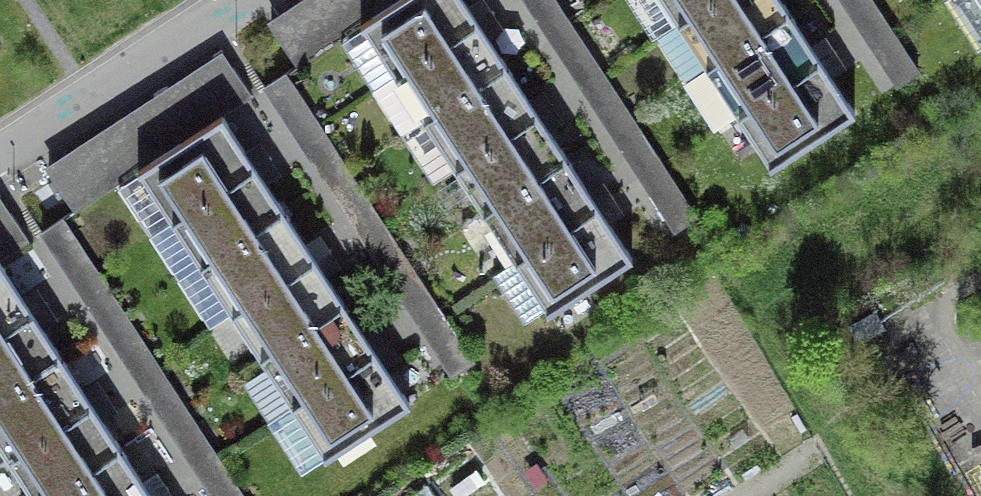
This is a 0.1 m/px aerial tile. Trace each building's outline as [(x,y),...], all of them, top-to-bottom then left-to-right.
[(277,15),(306,59),(397,0),(300,0),(277,15)] [(477,22),(463,0),(400,0),(360,26),(394,77),(477,22)] [(677,24),(715,0),(662,0),(677,24)] [(781,0),(715,0),(677,24),(705,67),(789,13),(781,0)] [(821,62),(789,13),(705,67),(736,116),(821,62)] [(506,66),(477,22),(394,77),(422,121),(506,66)] [(223,45),(50,158),(82,206),(255,93),(223,45)] [(854,114),(821,62),(736,116),(770,168),(854,114)] [(538,114),(506,66),(422,121),(454,169),(538,114)] [(566,157),(538,114),(454,169),(482,212),(566,157)] [(138,170),(172,221),(256,167),(222,116),(138,170)] [(598,205),(566,157),(482,212),(514,260),(598,205)] [(256,167),(172,221),(199,264),(284,210),(256,167)] [(0,193),(0,259),(32,238),(2,192),(0,193)] [(598,205),(514,260),(548,312),(632,257),(598,205)] [(316,260),(284,210),(199,264),(232,314),(316,260)] [(343,302),(316,260),(232,314),(259,356),(343,302)] [(32,313),(0,264),(0,333),(32,313)] [(376,352),(343,302),(259,356),(291,406),(376,352)] [(32,313),(0,333),(0,394),(60,355),(32,313)] [(409,403),(376,352),(291,406),(324,457),(409,403)] [(60,355),(0,394),(0,448),(8,460),(92,405),(60,355)] [(92,405),(8,460),(32,495),(46,495),(120,447),(92,405)] [(120,447),(46,495),(152,495),(120,447)]
